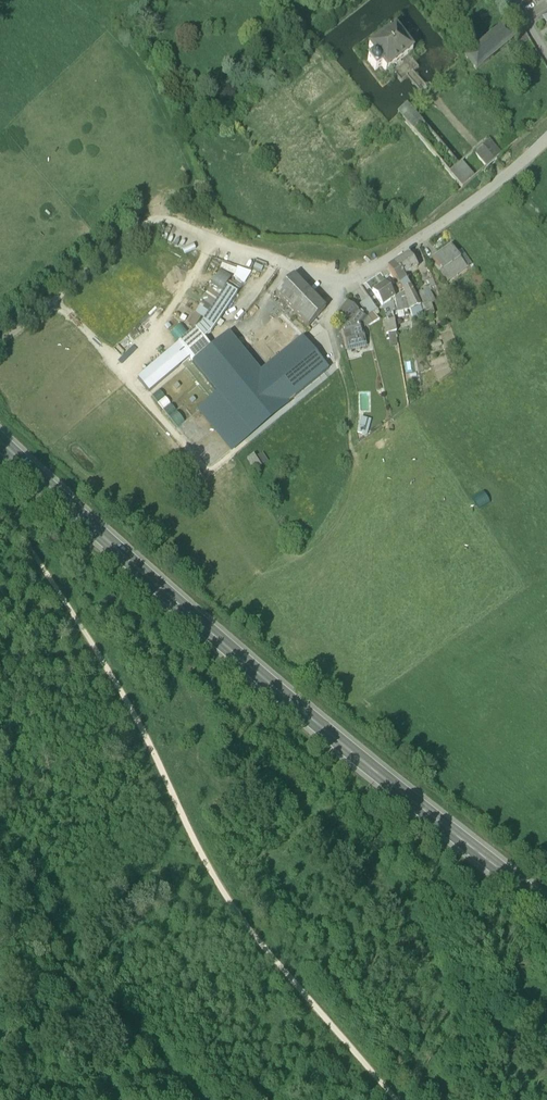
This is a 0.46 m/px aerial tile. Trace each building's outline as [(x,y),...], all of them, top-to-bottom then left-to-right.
[(508,23),(465,58),(477,71),(517,38),(516,37),(508,23)] [(395,28),(369,48),(375,56),(368,61),(376,72),(382,67),(386,72),(413,51),(395,28)] [(516,37),(517,38),(523,46),(530,40),(524,30),(516,37)] [(488,169),(474,152),(472,153),(473,154),(458,166),(407,106),(398,115),(462,190),(486,170),(487,170),(488,169)] [(489,140),(482,145),(481,146),(495,163),(496,162),(496,161),(503,156),(489,140)] [(440,273),(448,284),(468,270),(468,268),(457,254),(452,246),(434,259),(442,271),(440,273)] [(457,254),(468,268),(472,265),(462,251),(457,254)] [(418,267),(409,254),(395,263),(404,276),(418,267)] [(404,276),(395,263),(394,264),(388,268),(399,285),(397,286),(400,291),(403,289),(404,291),(410,286),(404,276)] [(326,309),(293,277),(276,294),(309,327),(326,309)] [(395,297),(385,283),(373,292),(383,306),(395,297)] [(410,286),(404,291),(405,292),(410,310),(413,318),(422,315),(420,307),(417,299),(415,296),(413,291),(410,286)] [(227,287),(202,324),(196,329),(205,339),(210,334),(217,324),(237,294),(227,287)] [(429,289),(415,296),(417,299),(420,307),(430,304),(431,306),(437,302),(429,289)] [(405,292),(395,298),(397,309),(398,312),(397,312),(398,313),(410,310),(405,292)] [(377,310),(369,298),(360,305),(368,317),(377,310)] [(348,303),(336,317),(346,325),(343,330),(344,334),(343,335),(347,353),(367,348),(362,330),(361,330),(360,326),(366,318),(359,313),(360,312),(348,303)] [(430,304),(420,307),(422,315),(423,318),(434,315),(431,306),(430,304)] [(461,306),(453,310),(457,318),(465,314),(461,306)] [(379,321),(373,313),(367,318),(371,325),(379,321)] [(394,318),(388,319),(388,322),(385,323),(387,335),(388,335),(389,337),(387,337),(387,340),(397,339),(396,334),(394,318)] [(205,339),(196,329),(178,344),(193,362),(211,347),(205,339)] [(201,414),(233,451),(327,370),(303,341),(261,377),(227,338),(196,364),(223,395),(201,414)] [(370,436),(372,420),(360,418),(358,434),(370,436)] [(262,466),(254,454),(247,459),(253,466),(250,468),(253,471),(255,470),(255,471),(262,466)] [(487,495),(475,501),(480,512),(492,507),(487,495)] [(302,526),(309,532),(320,521),(313,515),(302,526)]
